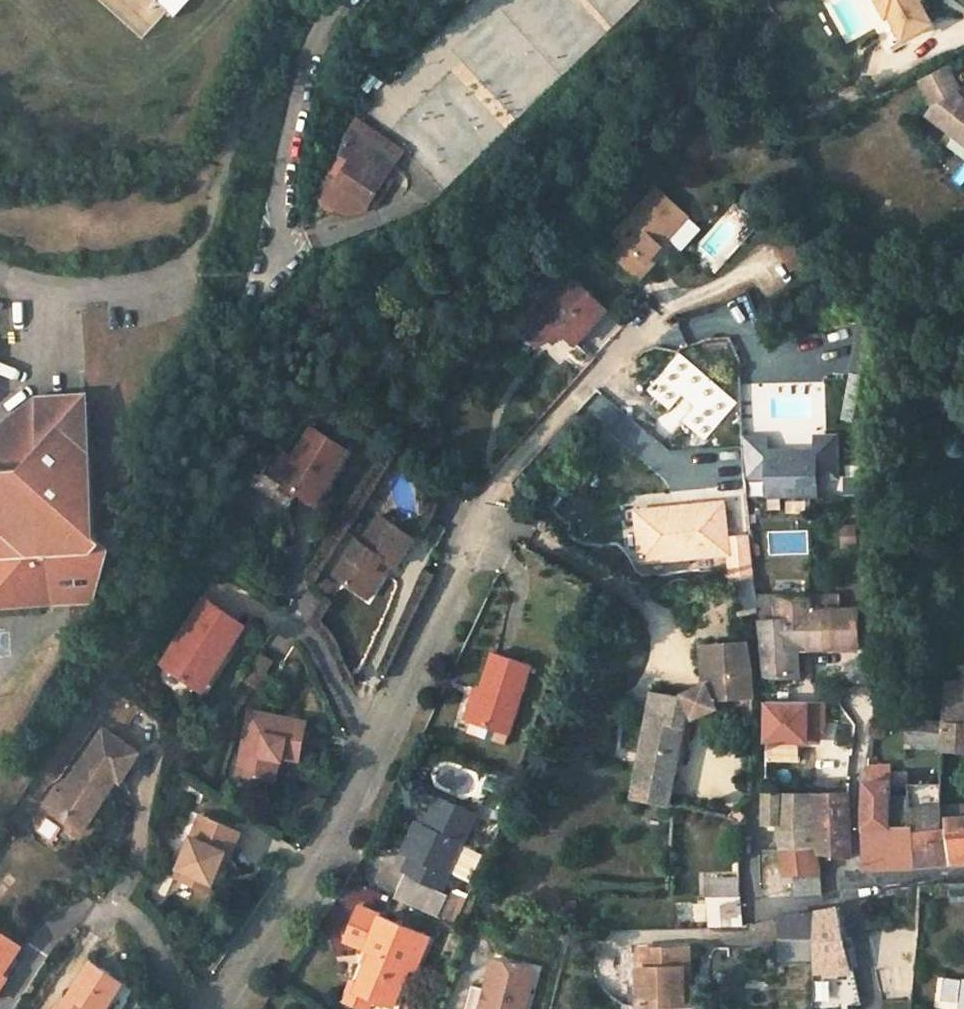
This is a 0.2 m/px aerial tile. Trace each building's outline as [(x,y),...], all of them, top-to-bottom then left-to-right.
[(175,18),(191,0),(155,0),(175,18)] [(893,16),(897,14),(910,38),(938,22),(926,0),(885,0),(893,16)] [(959,94),(961,91),(947,65),(921,80),(934,105),(928,113),(963,139),(963,98),(959,94)] [(395,164),(348,136),(342,153),(386,180),(390,174),(395,164)] [(373,201),(386,180),(342,153),(315,197),(334,208),(339,211),(346,214),(353,215),(358,214),(364,212),(368,209),(373,201)] [(379,205),(396,177),(390,174),(386,180),(373,201),(379,205)] [(648,262),(667,242),(689,219),(659,191),(617,236),(626,244),(615,256),(642,281),(654,267),(648,262)] [(654,267),(672,247),(667,242),(648,262),(654,267)] [(572,278),(522,332),(537,347),(548,335),(555,341),(560,335),(565,335),(576,344),(607,311),(572,278)] [(862,426),(870,382),(851,378),(842,422),(862,426)] [(86,397),(76,397),(63,398),(64,416),(71,416),(87,415),(86,397)] [(51,602),(49,598),(58,595),(60,602),(92,600),(109,547),(93,531),(87,415),(71,416),(64,416),(63,398),(36,399),(0,428),(0,605),(51,602)] [(314,427),(282,480),(318,502),(350,449),(314,427)] [(836,479),(838,439),(817,438),(816,463),(799,462),(799,452),(786,452),(786,462),(768,461),(769,436),(746,436),(746,476),(766,476),(765,496),(815,498),(816,478),(836,479)] [(739,580),(756,580),(752,536),(731,538),(727,502),(690,506),(690,511),(678,512),(677,507),(655,509),(661,561),(731,554),(733,576),(739,580)] [(655,509),(636,511),(641,563),(661,561),(655,509)] [(360,537),(338,569),(352,578),(349,582),(370,596),(384,575),(375,570),(384,556),(393,562),(398,565),(416,539),(382,515),(365,540),(360,537)] [(384,575),(393,562),(384,556),(375,570),(384,575)] [(352,578),(338,569),(336,573),(349,582),(352,578)] [(164,662),(197,683),(218,650),(227,655),(240,635),(247,624),(212,601),(206,597),(164,662)] [(781,600),(778,620),(762,620),(767,676),(792,677),(790,650),(798,649),(833,648),(833,609),(810,610),(810,599),(781,600)] [(858,608),(833,609),(833,648),(858,648),(858,608)] [(652,694),(633,796),(669,804),(682,738),(688,739),(690,728),(683,727),(688,703),(697,717),(719,707),(716,700),(733,699),(755,697),(753,676),(747,643),(703,646),(706,688),(685,698),(686,700),(652,694)] [(792,677),(800,678),(798,649),(790,650),(792,677)] [(218,650),(197,683),(210,692),(232,659),(227,655),(218,650)] [(498,653),(485,689),(475,720),(512,733),(512,731),(535,665),(498,653)] [(264,654),(247,681),(258,688),(275,661),(264,654)] [(963,750),(963,682),(962,682),(962,686),(947,685),(944,723),(908,721),(907,747),(943,749),(963,750)] [(478,687),(467,717),(475,720),(485,689),(478,687)] [(754,728),(755,697),(733,699),(734,707),(745,706),(744,728),(754,728)] [(827,703),(764,702),(763,733),(763,744),(820,745),(821,734),(826,734),(827,703)] [(248,731),(244,750),(240,776),(272,782),(276,760),(283,761),(286,762),(287,757),(304,760),(311,722),(258,713),(251,711),(248,731)] [(98,811),(111,790),(117,793),(135,764),(130,761),(96,741),(56,804),(51,811),(65,820),(60,829),(67,834),(79,841),(85,832),(98,811)] [(276,760),(272,782),(280,783),(283,761),(276,760)] [(908,784),(899,784),(898,777),(890,778),(890,781),(867,781),(866,792),(864,815),(864,827),(891,827),(890,796),(908,796),(908,784)] [(942,819),(941,807),(942,790),(940,784),(908,784),(908,796),(890,796),(891,827),(911,826),(914,866),(933,865),(951,863),(948,819),(942,819)] [(814,794),(816,834),(818,854),(834,856),(851,858),(848,792),(814,794)] [(778,832),(816,834),(814,794),(764,796),(763,823),(763,832),(778,832)] [(479,816),(442,798),(429,826),(415,856),(407,874),(444,890),(466,843),(479,816)] [(48,799),(38,815),(60,829),(65,820),(51,811),(56,804),(48,799)] [(941,807),(942,819),(948,819),(963,818),(963,806),(941,807)] [(736,809),(729,818),(740,824),(744,818),(739,810),(736,809)] [(203,812),(177,873),(211,888),(225,855),(231,857),(243,829),(203,812)] [(948,819),(951,863),(963,862),(963,818),(948,819)] [(415,856),(429,826),(419,821),(405,851),(415,856)] [(891,827),(864,827),(867,867),(891,867),(914,866),(911,826),(891,827)] [(781,850),(786,877),(794,876),(821,873),(818,854),(816,834),(778,832),(781,850)] [(794,876),(795,896),(822,895),(821,873),(794,876)] [(740,879),(710,879),(710,886),(695,887),(695,898),(706,898),(739,898),(740,879)] [(456,895),(445,919),(458,925),(469,901),(456,895)] [(706,898),(708,928),(741,927),(739,898),(706,898)] [(419,971),(434,938),(389,918),(364,907),(349,940),(369,949),(377,953),(364,984),(361,990),(376,997),(397,1006),(399,1000),(413,968),(419,971)] [(850,971),(836,909),(816,912),(815,960),(815,972),(850,971)] [(815,960),(816,912),(784,916),(781,959),(815,960)] [(24,946),(19,942),(0,930),(0,974),(4,977),(24,946)] [(689,948),(638,949),(639,1006),(682,1006),(681,970),(689,970),(689,948)] [(494,960),(485,994),(488,995),(486,1003),(482,1005),(481,1008),(524,1008),(535,970),(494,960)] [(122,983),(118,980),(107,973),(91,963),(62,1008),(57,1005),(55,1008),(106,1008),(122,983)] [(690,1006),(689,970),(681,970),(682,1006),(690,1006)] [(8,980),(4,977),(0,974),(0,993),(8,980)] [(947,978),(946,991),(944,991),(942,1001),(963,1004),(962,1008),(963,1008),(963,980),(947,978)] [(370,1008),(371,1008),(376,997),(361,990),(364,984),(356,981),(353,987),(348,999),(370,1008)]
